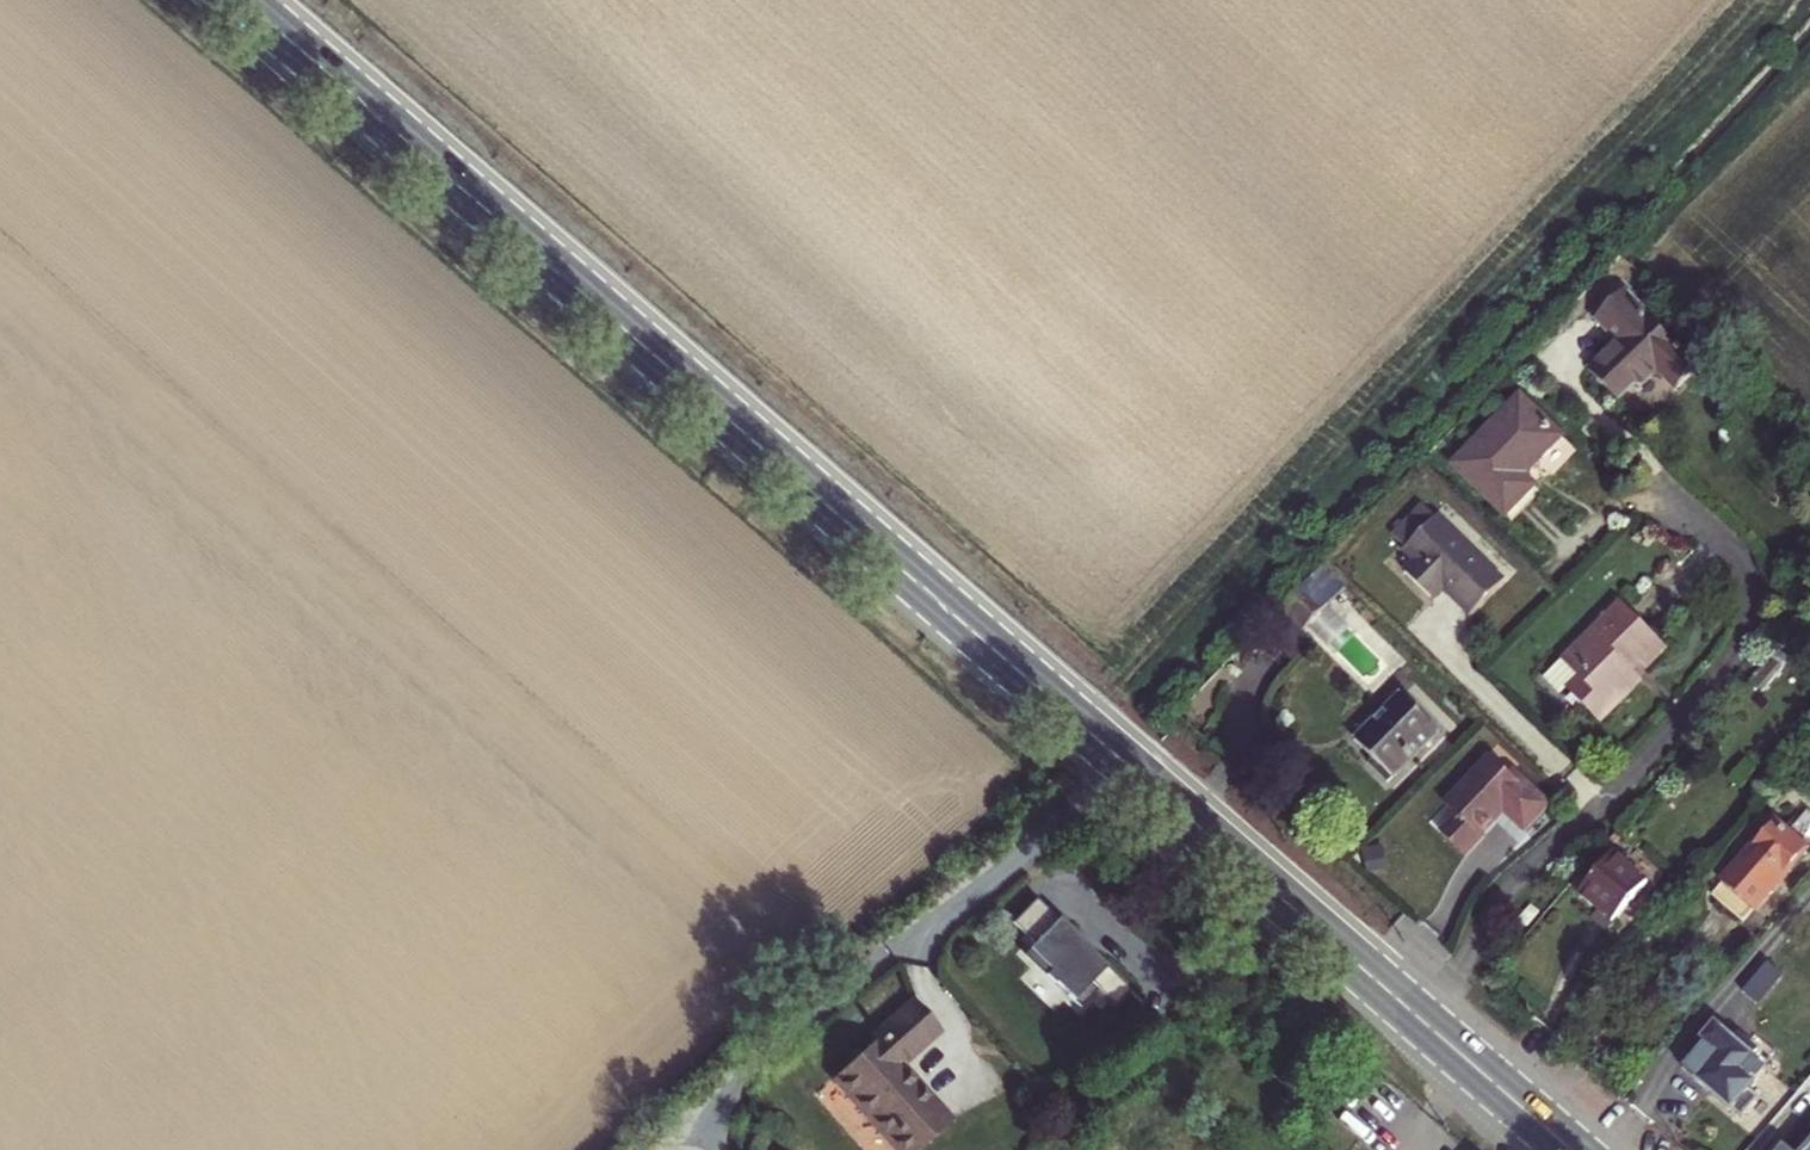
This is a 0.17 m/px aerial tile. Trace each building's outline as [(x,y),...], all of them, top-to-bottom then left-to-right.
[(1621,373),(1628,373),(1640,362),(1648,362),(1663,377),(1685,357),(1612,280),(1583,306),(1608,332),(1577,361),(1604,389),(1621,373)] [(1549,423),(1508,383),(1441,452),(1492,502),(1521,471),(1511,462),(1549,423)] [(1437,603),(1448,593),(1474,618),(1508,583),(1442,520),(1439,524),(1426,512),(1398,541),(1410,554),(1409,555),(1419,566),(1409,577),(1437,603)] [(1351,591),(1327,567),(1308,587),(1331,610),(1351,591)] [(1283,610),(1307,634),(1331,610),(1308,587),(1283,610)] [(1580,679),(1570,688),(1602,724),(1644,684),(1640,680),(1667,655),(1621,605),(1563,661),(1580,679)] [(1563,661),(1552,671),(1570,688),(1580,679),(1563,661)] [(1402,705),(1358,748),(1374,763),(1368,769),(1389,791),(1439,742),(1402,705)] [(1497,761),(1452,809),(1464,821),(1448,837),(1473,860),(1491,841),(1488,838),(1510,814),(1531,833),(1555,807),(1519,774),(1516,777),(1497,761)] [(1745,868),(1778,898),(1809,863),(1809,839),(1788,819),(1745,868)] [(1583,899),(1619,932),(1653,894),(1617,861),(1583,899)] [(1778,898),(1745,868),(1734,879),(1768,909),(1778,898)] [(1134,986),(1038,898),(1015,923),(1035,942),(1024,955),(1084,1011),(1098,998),(1114,1009),(1134,986)] [(1540,913),(1530,905),(1517,920),(1527,929),(1540,913)] [(1739,994),(1757,1007),(1783,974),(1765,960),(1739,994)] [(950,1125),(899,1069),(938,1034),(911,1006),(868,1045),(870,1047),(830,1083),(891,1149),(922,1149),(950,1125)] [(1767,1076),(1716,1030),(1703,1044),(1706,1048),(1683,1073),(1743,1127),(1762,1105),(1750,1095),(1767,1076)] [(1770,1149),(1799,1149),(1782,1136),(1770,1149)] [(1799,1149),(1809,1149),(1809,1137),(1799,1149)]
